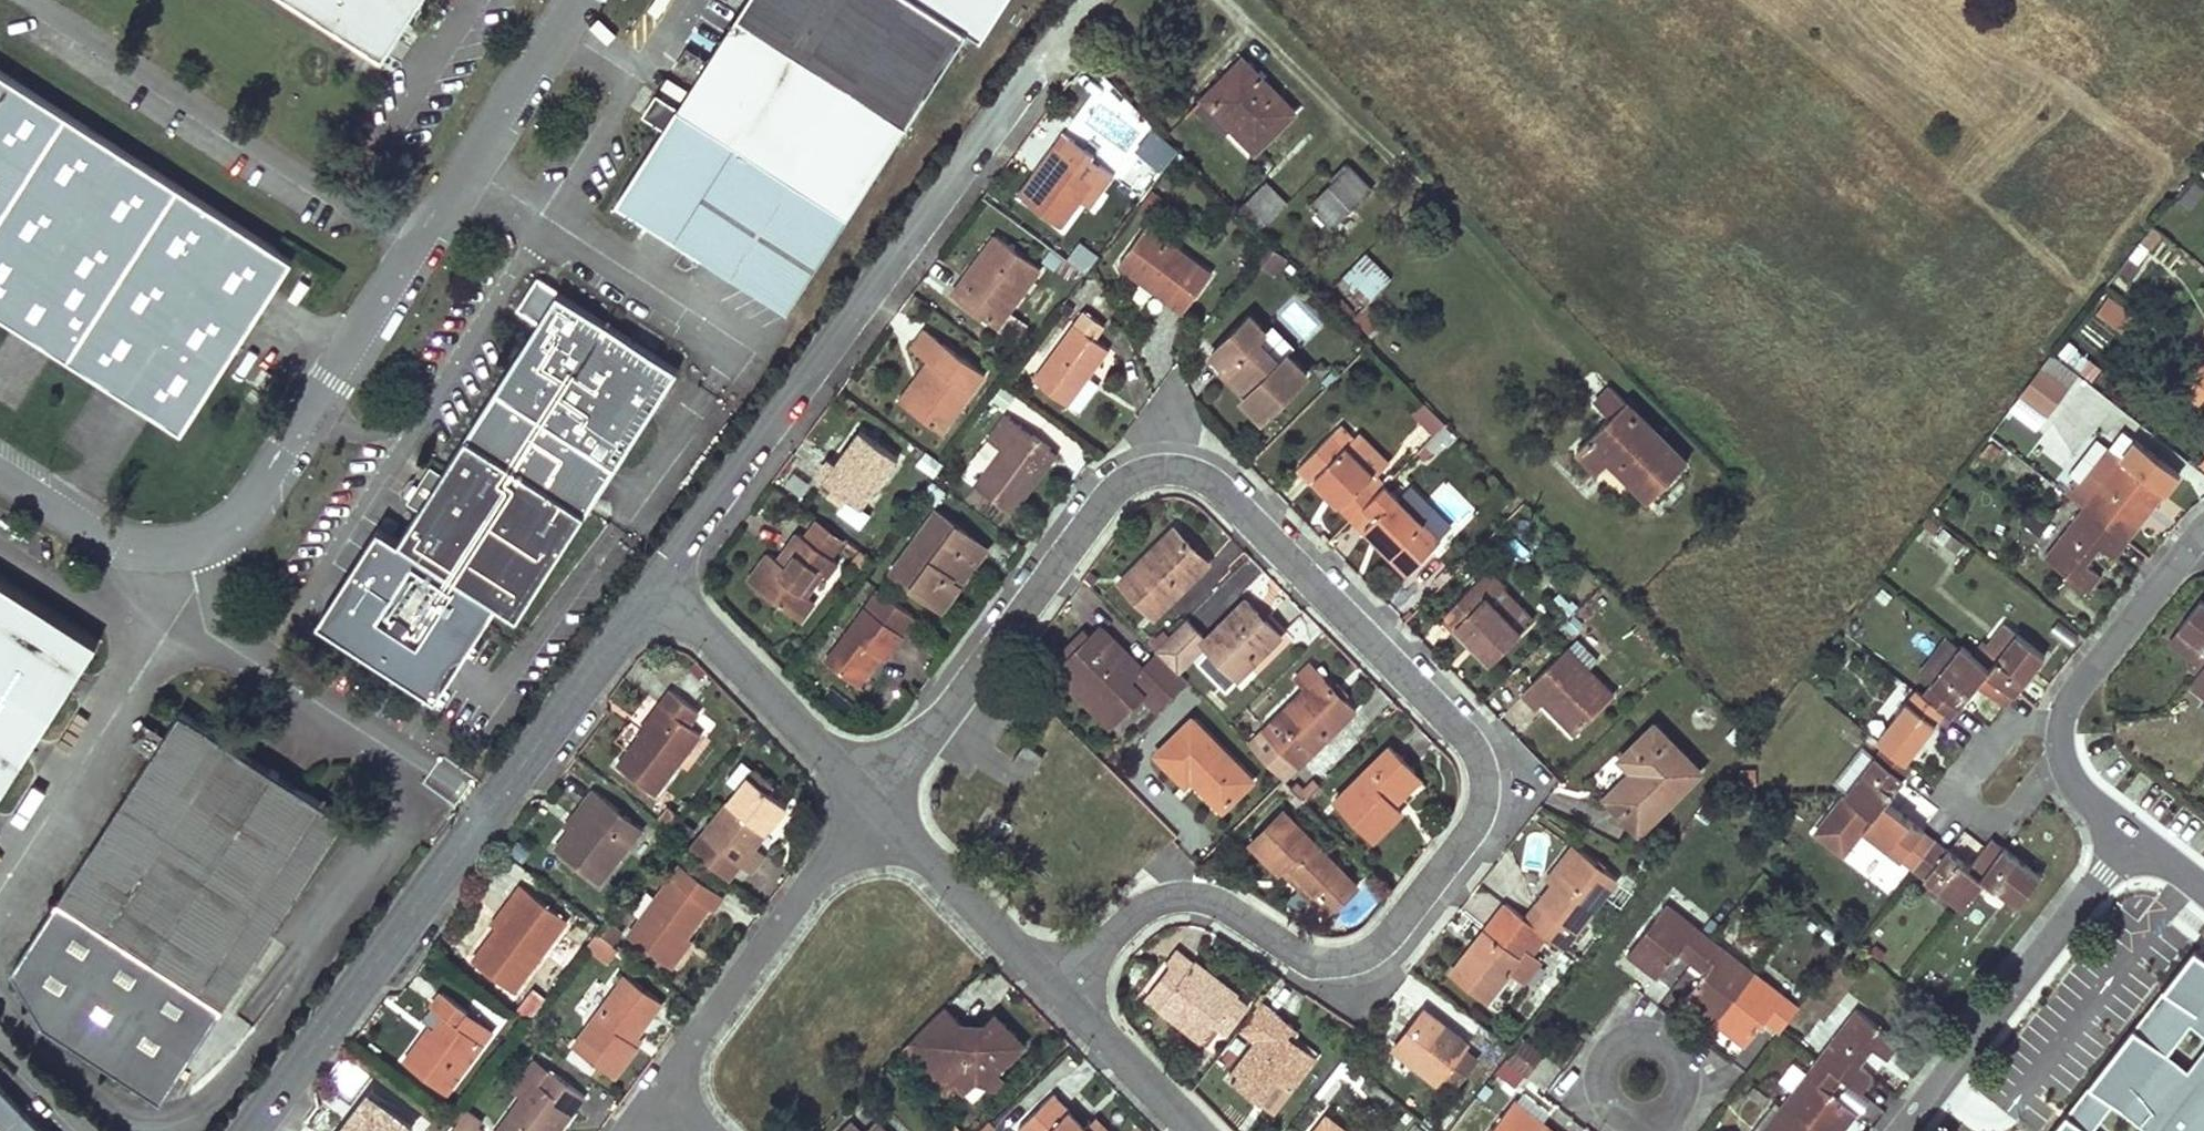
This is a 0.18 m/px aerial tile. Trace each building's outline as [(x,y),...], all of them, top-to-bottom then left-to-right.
[(381,63),(421,0),(283,0),(381,63)] [(920,0),(747,0),(738,15),(907,124),(966,30),(920,0)] [(966,30),(980,38),(1004,0),(920,0),(966,30)] [(738,15),(678,108),(846,217),(907,124),(738,15)] [(1224,76),(1208,93),(1260,146),(1295,113),(1244,63),(1227,79),(1224,76)] [(0,73),(0,314),(183,432),(292,261),(0,73)] [(846,217),(678,108),(617,202),(787,310),(846,217)] [(1133,150),(1159,171),(1176,149),(1151,128),(1133,150)] [(1023,197),(1068,137),(1061,132),(1017,193),(1023,197)] [(1102,190),(1113,175),(1090,159),(1092,156),(1068,137),(1023,197),(1062,227),(1080,203),(1094,184),(1102,190)] [(1345,170),(1309,204),(1331,227),(1372,189),(1346,162),(1342,166),(1345,170)] [(1088,209),(1102,190),(1094,184),(1080,203),(1088,209)] [(1265,184),(1246,202),(1266,222),(1285,205),(1265,184)] [(1209,274),(1146,227),(1119,264),(1182,312),(1209,274)] [(1039,268),(996,236),(953,293),(997,325),(1039,268)] [(1271,271),(1283,257),(1269,245),(1257,261),(1271,271)] [(1367,252),(1344,274),(1369,300),(1392,278),(1367,252)] [(2149,288),(2128,271),(2116,286),(2137,302),(2149,288)] [(421,506),(398,540),(515,616),(674,372),(558,296),(439,477),(421,506)] [(2131,316),(2108,298),(2095,313),(2119,332),(2131,316)] [(1104,325),(1086,312),(1036,379),(1068,403),(1069,401),(1080,409),(1100,382),(1089,374),(1108,348),(1095,338),(1104,325)] [(1264,331),(1250,316),(1212,353),(1225,367),(1249,393),(1244,398),(1262,417),(1306,373),(1287,354),(1280,361),(1257,338),(1264,331)] [(984,372),(926,330),(913,347),(930,361),(919,377),(925,381),(906,406),(941,430),(984,372)] [(2086,374),(2093,364),(2067,343),(2060,353),(2086,374)] [(2069,387),(2042,366),(2037,373),(2021,393),(2048,414),(2069,387)] [(1220,372),(1244,398),(1249,393),(1225,367),(1220,372)] [(900,401),(906,406),(925,381),(919,377),(900,401)] [(1610,418),(1577,450),(1597,472),(1609,461),(1648,501),(1685,464),(1610,388),(1595,402),(1610,418)] [(1422,402),(1405,419),(1435,449),(1452,432),(1422,402)] [(1050,448),(1008,417),(991,440),(1002,448),(977,484),(1011,510),(1033,481),(1028,478),(1050,448)] [(1346,444),(1332,431),(1298,464),(1312,480),(1316,476),(1340,500),(1336,503),(1350,518),(1385,483),(1374,473),(1346,444)] [(1346,444),(1374,473),(1388,460),(1360,431),(1346,444)] [(898,459),(861,432),(836,465),(827,478),(826,479),(850,498),(862,507),(898,459)] [(1055,452),(1050,448),(1028,478),(1033,481),(1055,452)] [(2166,491),(2123,458),(2045,556),(2089,591),(2101,575),(2085,563),(2099,546),(2115,558),(2140,526),(2125,513),(2138,496),(2153,507),(2166,491)] [(827,478),(836,465),(829,460),(820,473),(827,478)] [(421,506),(439,477),(429,471),(410,499),(421,506)] [(1316,476),(1312,480),(1336,503),(1340,500),(1316,476)] [(1385,483),(1350,518),(1366,533),(1369,530),(1393,553),(1389,557),(1409,577),(1443,543),(1385,483)] [(871,514),(862,507),(850,498),(841,511),(862,526),(871,514)] [(2022,524),(2036,536),(2049,520),(2034,509),(2022,524)] [(986,548),(937,512),(903,558),(921,571),(912,584),(942,606),(959,585),(950,578),(956,570),(961,570),(971,558),(976,562),(986,548)] [(815,516),(802,534),(834,558),(847,540),(815,516)] [(1932,538),(1950,561),(1964,550),(1947,527),(1932,538)] [(1209,562),(1175,529),(1120,582),(1147,609),(1159,597),(1167,604),(1209,562)] [(1369,530),(1366,533),(1389,557),(1393,553),(1369,530)] [(802,534),(799,533),(788,546),(792,549),(782,563),(770,554),(750,581),(801,619),(815,601),(807,595),(823,573),(828,574),(837,561),(834,558),(802,534)] [(921,571),(903,558),(894,570),(912,584),(921,571)] [(959,585),(976,562),(971,558),(961,570),(956,570),(950,578),(959,585)] [(1502,584),(1489,570),(1446,613),(1491,659),(1520,631),(1488,599),(1499,587),(1502,584)] [(96,644),(0,582),(0,794),(31,745),(96,644)] [(1532,620),(1499,587),(1488,599),(1520,631),(1532,620)] [(914,619),(879,592),(827,660),(853,680),(875,651),(882,656),(884,658),(914,619)] [(1159,597),(1147,609),(1154,617),(1167,604),(1159,597)] [(2201,599),(2179,628),(2203,648),(2203,601),(2201,599)] [(1280,635),(1246,600),(1207,639),(1187,619),(1156,651),(1158,653),(1170,665),(1198,637),(1205,644),(1238,677),(1280,635)] [(1989,667),(2016,634),(2004,624),(1977,658),(1989,667)] [(1170,665),(1158,653),(1143,668),(1103,627),(1089,640),(1055,673),(1112,731),(1144,699),(1156,712),(1187,682),(1177,672),(1170,665)] [(1089,640),(1083,633),(1049,667),(1055,673),(1089,640)] [(1863,828),(1963,907),(1986,878),(2019,904),(2041,876),(1992,838),(1969,867),(1885,801),(1912,767),(1906,762),(1945,712),(1951,717),(1978,682),(2006,704),(2044,656),(2016,634),(1989,667),(1977,658),(1961,646),(1923,695),(1916,689),(1877,739),(1883,744),(1817,829),(1845,851),(1863,828)] [(1198,637),(1170,665),(1177,672),(1205,644),(1198,637)] [(1595,655),(1578,638),(1523,690),(1538,706),(1547,698),(1552,702),(1548,706),(1575,734),(1613,695),(1585,666),(1595,655)] [(882,656),(875,651),(853,680),(860,685),(882,656)] [(2191,682),(2203,692),(2203,666),(2191,682)] [(1249,745),(1279,775),(1295,759),(1292,756),(1305,743),(1314,751),(1355,710),(1320,674),(1249,745)] [(702,707),(673,685),(663,699),(667,702),(645,730),(621,761),(657,789),(704,729),(692,719),(702,707)] [(645,730),(667,702),(663,699),(641,727),(645,730)] [(345,818),(182,713),(164,740),(151,760),(14,975),(53,1031),(163,1102),(345,818)] [(1252,779),(1193,719),(1156,754),(1187,785),(1196,775),(1201,780),(1198,782),(1223,808),(1252,779)] [(1700,770),(1656,724),(1623,757),(1634,769),(1607,796),(1639,829),(1700,770)] [(151,760),(164,740),(142,726),(128,745),(151,760)] [(1279,775),(1283,779),(1314,751),(1305,743),(1292,756),(1295,759),(1279,775)] [(1426,783),(1389,747),(1337,801),(1375,838),(1402,810),(1397,806),(1389,798),(1397,789),(1405,797),(1409,801),(1426,783)] [(777,781),(758,765),(705,830),(753,869),(768,851),(758,843),(771,827),(766,824),(773,815),(778,819),(791,803),(771,787),(777,781)] [(644,824),(594,785),(582,800),(589,806),(557,847),(601,881),(644,824)] [(1397,806),(1405,797),(1397,789),(1389,798),(1397,806)] [(677,821),(685,810),(672,801),(664,811),(677,821)] [(1358,885),(1284,810),(1252,842),(1281,871),(1282,870),(1288,864),(1321,897),(1326,892),(1338,904),(1358,885)] [(778,819),(773,815),(766,824),(771,827),(778,819)] [(1554,883),(1580,850),(1573,845),(1547,878),(1554,883)] [(1616,878),(1580,850),(1554,883),(1526,919),(1517,913),(1496,939),(1485,931),(1452,973),(1487,1001),(1510,972),(1525,984),(1542,962),(1526,950),(1541,931),(1563,948),(1616,878)] [(727,893),(684,860),(631,931),(667,958),(687,932),(709,903),(716,908),(727,893)] [(1288,864),(1282,870),(1327,916),(1338,904),(1326,892),(1321,897),(1288,864)] [(568,915),(522,881),(510,897),(515,902),(499,923),(474,957),(515,987),(568,915)] [(515,902),(510,897),(493,919),(499,923),(515,902)] [(1496,939),(1517,913),(1506,904),(1485,931),(1496,939)] [(1781,1031),(1799,1007),(1668,904),(1628,955),(1657,978),(1678,952),(1692,963),(1705,973),(1698,983),(1685,999),(1745,1046),(1766,1019),(1781,1031)] [(607,916),(599,927),(615,939),(623,929),(607,916)] [(615,939),(599,927),(587,943),(607,959),(617,945),(613,942),(615,939)] [(694,937),(687,932),(667,958),(674,964),(694,937)] [(2140,944),(2071,1033),(2114,1067),(2119,1061),(2141,1078),(2137,1084),(2129,1094),(2127,1096),(2119,1090),(2086,1130),(2203,1130),(2203,994),(2140,944)] [(1184,974),(1194,961),(1182,951),(1172,964),(1184,974)] [(1237,994),(1194,961),(1184,974),(1172,964),(1147,996),(1203,1039),(1213,1026),(1237,994)] [(1705,973),(1692,963),(1684,973),(1698,983),(1705,973)] [(663,997),(629,972),(576,1043),(616,1072),(639,1042),(633,1037),(638,1030),(663,997)] [(494,1026),(444,987),(433,1002),(447,1013),(436,1027),(429,1037),(423,1033),(405,1057),(447,1089),(494,1026)] [(515,1008),(528,1018),(541,1001),(529,990),(515,1008)] [(1251,1005),(1237,994),(1213,1026),(1226,1036),(1251,1005)] [(976,1029),(948,1001),(919,1030),(949,1061),(938,1073),(952,1088),(960,1081),(966,1087),(978,1076),(990,1064),(996,1069),(1001,1065),(1027,1039),(997,1009),(976,1029)] [(1300,1031),(1261,1001),(1240,1028),(1257,1041),(1230,1077),(1260,1100),(1279,1076),(1286,1082),(1293,1087),(1315,1058),(1293,1040),(1300,1031)] [(1467,1043),(1424,1009),(1395,1047),(1438,1080),(1441,1076),(1454,1086),(1477,1058),(1464,1048),(1467,1043)] [(1857,1011),(1761,1130),(1843,1130),(1857,1112),(1841,1099),(1832,1092),(1843,1078),(1852,1085),(1861,1092),(1874,1076),(1868,1072),(1859,1065),(1873,1048),(1882,1055),(1887,1059),(1899,1044),(1857,1011)] [(429,1037),(436,1027),(430,1022),(423,1033),(429,1037)] [(644,1035),(638,1030),(633,1037),(639,1042),(644,1035)] [(949,1061),(919,1030),(907,1042),(938,1073),(949,1061)] [(1523,1083),(1547,1053),(1526,1037),(1502,1066),(1523,1083)] [(1868,1072),(1882,1055),(1873,1048),(1859,1065),(1868,1072)] [(540,1079),(552,1064),(539,1055),(515,1087),(523,1093),(536,1076),(540,1079)] [(2129,1094),(2137,1084),(2141,1078),(2119,1061),(2114,1067),(2107,1077),(2129,1094)] [(552,1064),(540,1079),(536,1076),(523,1093),(495,1130),(551,1130),(555,1126),(571,1104),(576,1108),(588,1092),(552,1064)] [(1008,1073),(1001,1065),(996,1069),(990,1064),(978,1076),(998,1083),(1008,1073)] [(1268,1106),(1286,1082),(1279,1076),(1260,1100),(1268,1106)] [(1841,1099),(1852,1085),(1843,1078),(1832,1092),(1841,1099)] [(1769,1095),(1755,1085),(1749,1094),(1762,1104),(1769,1095)] [(17,1089),(0,1105),(0,1129),(2,1130),(58,1130),(17,1089)] [(357,1102),(370,1111),(397,1130),(403,1130),(410,1122),(366,1089),(357,1102)] [(1056,1090),(1021,1125),(1026,1130),(1103,1130),(1092,1120),(1089,1123),(1082,1130),(1066,1114),(1073,1107),(1056,1090)] [(1545,1122),(1542,1120),(1549,1111),(1523,1091),(1492,1130),(1539,1130),(1545,1122)] [(370,1111),(357,1102),(335,1130),(347,1130),(353,1123),(358,1127),(370,1111)] [(467,1104),(453,1123),(464,1130),(477,1130),(486,1118),(467,1104)] [(576,1108),(571,1104),(555,1126),(560,1130),(576,1108)] [(1089,1123),(1073,1107),(1066,1114),(1082,1130),(1089,1123)] [(370,1111),(358,1127),(353,1123),(347,1130),(397,1130),(370,1111)] [(1092,1120),(1103,1130),(1115,1130),(1098,1114),(1092,1120)] [(1328,1116),(1317,1130),(1347,1130),(1328,1116)] [(879,1117),(866,1130),(853,1118),(840,1130),(892,1130),(879,1117)] [(1545,1122),(1539,1130),(1557,1130),(1545,1122)]
